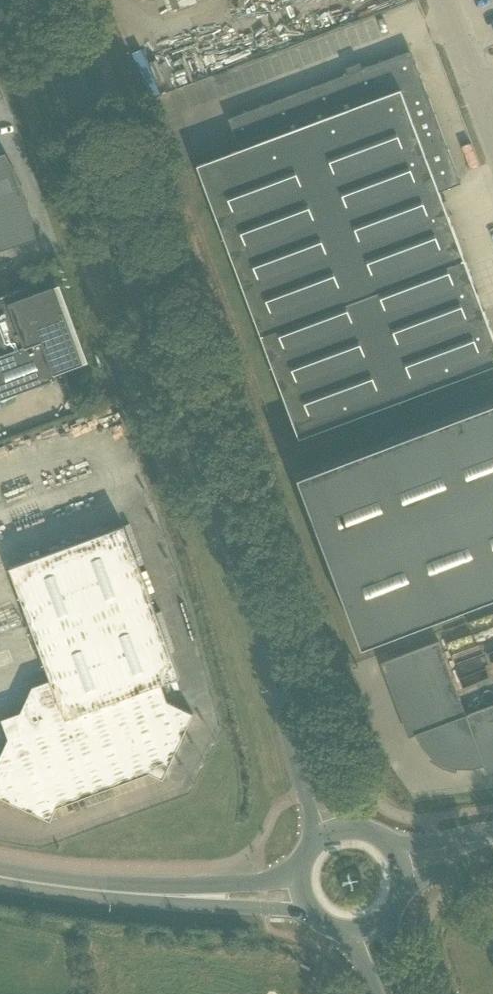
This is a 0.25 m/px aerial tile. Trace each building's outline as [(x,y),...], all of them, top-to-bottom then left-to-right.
[(170,10),(197,0),(166,0),(170,10)] [(224,72),(401,5),(399,0),(197,0),(224,72)] [(461,183),(416,63),(415,61),(414,60),(413,58),(411,57),(409,56),(408,55),(406,55),(404,54),(403,54),(401,54),(398,55),(362,69),(360,63),(346,68),(348,74),(228,119),(240,149),(197,165),(300,438),(492,366),(492,334),(440,191),(461,183)] [(2,249),(38,237),(24,194),(19,180),(12,163),(7,152),(0,155),(0,250),(2,249)] [(0,298),(0,400),(57,379),(55,374),(90,360),(61,284),(30,295),(28,288),(0,298)] [(298,477),(361,647),(492,598),(492,404),(298,477)] [(0,758),(0,797),(37,814),(169,766),(194,714),(167,701),(161,684),(180,677),(124,526),(10,567),(51,680),(33,687),(0,758)] [(486,771),(492,769),(492,705),(466,715),(439,641),(383,662),(410,737),(417,734),(424,746),(433,756),(444,763),(457,767),(471,767),(483,764),(486,771)]
